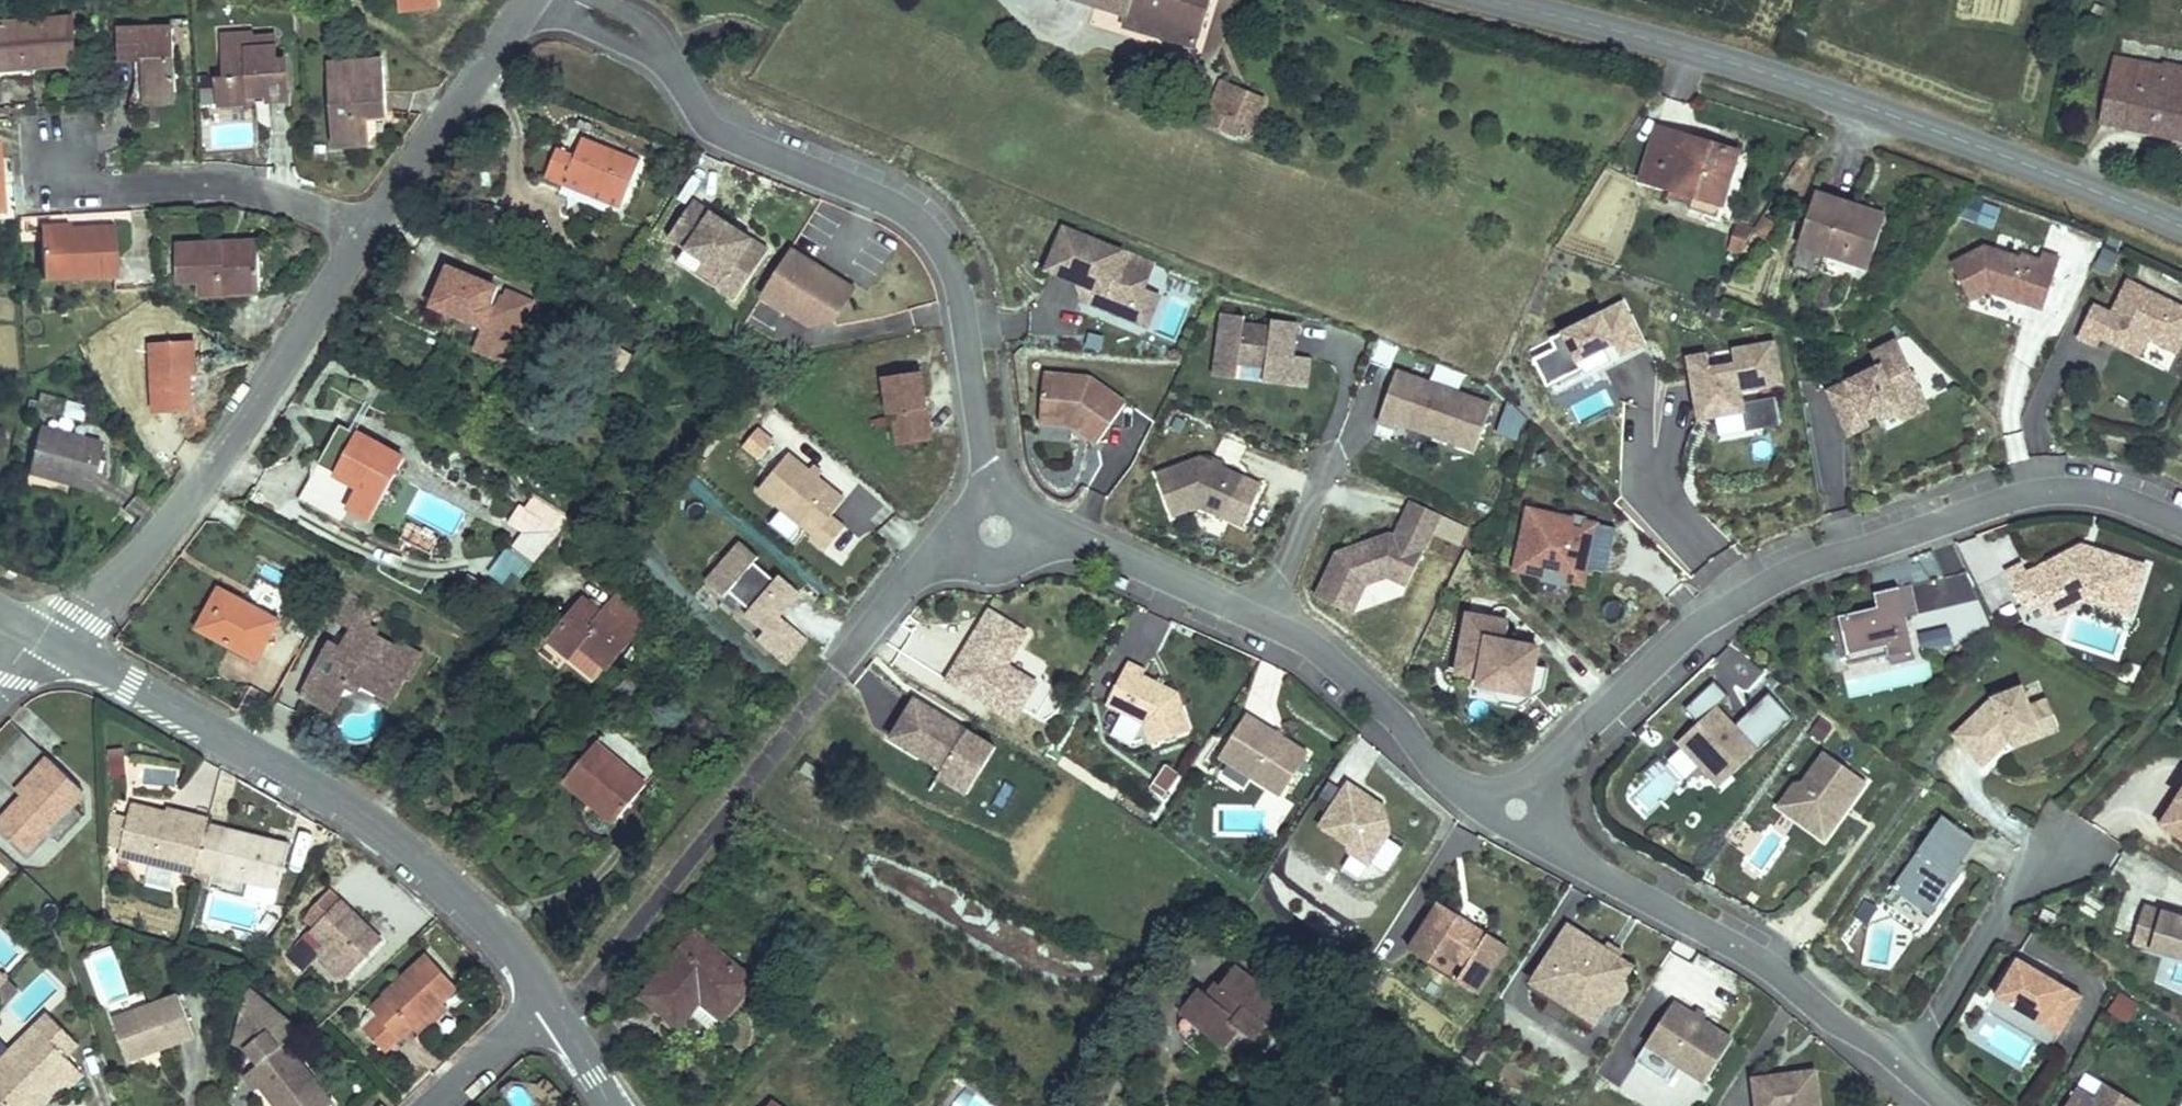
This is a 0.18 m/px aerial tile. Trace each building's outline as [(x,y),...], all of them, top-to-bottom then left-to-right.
[(1125,18),(1121,30),(1202,56),(1220,0),(1073,0),(1125,18)] [(152,7),(96,9),(96,37),(122,37),(123,66),(157,65),(152,7)] [(0,16),(0,64),(63,60),(60,12),(0,16)] [(233,43),(233,29),(234,19),(211,19),(210,43),(233,43)] [(202,67),(203,96),(268,97),(267,51),(256,52),(256,29),(233,29),(233,43),(210,43),(210,66),(202,67)] [(2094,108),(2181,131),(2181,38),(2175,57),(2154,50),(2152,57),(2111,46),(2094,108)] [(366,45),(311,46),(310,132),(337,132),(337,131),(342,131),(355,119),(355,102),(366,102),(366,45)] [(157,65),(123,66),(123,85),(158,84),(157,65)] [(1276,99),(1229,84),(1217,125),(1261,139),(1276,99)] [(1746,154),(1661,127),(1641,186),(1698,205),(1692,223),(1718,231),(1746,154)] [(630,162),(573,142),(568,157),(545,149),(531,190),(556,198),(553,207),(609,226),(630,162)] [(1892,222),(1821,196),(1801,247),(1873,272),(1892,222)] [(1994,228),(1999,206),(1978,201),(1973,224),(1994,228)] [(735,303),(769,252),(694,202),(668,240),(686,251),(677,264),(735,303)] [(24,221),(25,233),(54,231),(53,219),(24,221)] [(1757,228),(1739,224),(1733,248),(1743,251),(1757,228)] [(54,231),(25,233),(29,277),(102,271),(99,227),(54,231)] [(1144,291),(1155,265),(1064,229),(1047,272),(1088,288),(1094,290),(1089,304),(1132,322),(1144,291)] [(240,230),(195,232),(196,246),(240,243),(240,230)] [(195,232),(157,235),(157,262),(185,261),(184,283),(242,279),(240,243),(196,246),(195,232)] [(2023,257),(1988,246),(1954,263),(1973,300),(1991,290),(2030,303),(2037,281),(2054,286),(2063,257),(2045,252),(2043,259),(2024,253),(2023,257)] [(833,323),(852,292),(790,252),(761,298),(809,328),(833,323)] [(502,280),(447,261),(433,303),(488,321),(487,326),(519,337),(534,292),(509,283),(502,303),(495,301),(502,280)] [(2136,304),(2145,286),(2112,270),(2103,289),(2136,304)] [(2047,308),(2054,286),(2037,281),(2030,303),(2047,308)] [(2181,347),(2181,304),(2145,286),(2136,304),(2103,289),(2081,336),(2101,345),(2105,337),(2142,355),(2151,336),(2180,350),(2181,347)] [(1089,304),(1094,290),(1088,288),(1083,302),(1089,304)] [(1148,328),(1160,297),(1144,291),(1132,322),(1148,328)] [(1626,302),(1532,349),(1556,397),(1575,430),(1622,402),(1606,370),(1650,349),(1626,302)] [(1287,357),(1289,345),(1295,346),(1298,325),(1272,322),(1271,329),(1245,326),(1246,318),(1223,316),(1215,378),(1238,381),(1240,365),(1267,368),(1265,385),(1308,390),(1311,360),(1294,358),(1287,357)] [(519,337),(487,326),(481,341),(513,352),(519,337)] [(1931,404),(1896,333),(1870,345),(1876,357),(1823,380),(1847,433),(1873,422),(1869,413),(1876,411),(1880,418),(1899,409),(1903,418),(1931,404)] [(188,343),(138,343),(138,421),(178,421),(178,382),(187,382),(188,343)] [(1777,343),(1688,357),(1699,424),(1717,423),(1721,441),(1781,428),(1775,395),(1785,393),(1777,343)] [(1294,358),(1295,346),(1289,345),(1287,357),(1294,358)] [(1495,401),(1398,365),(1376,421),(1398,429),(1400,422),(1476,450),(1495,401)] [(923,375),(885,381),(890,418),(895,417),(900,449),(933,444),(923,375)] [(1127,405),(1091,380),(1045,376),(1041,426),(1074,429),(1099,446),(1127,405)] [(406,464),(339,423),(287,503),(331,529),(342,511),(366,525),(406,464)] [(92,443),(29,428),(17,475),(81,490),(92,443)] [(756,428),(744,449),(763,461),(776,440),(756,428)] [(847,531),(833,520),(847,503),(790,458),(758,497),(828,554),(847,531)] [(1225,520),(1243,479),(1200,461),(1158,477),(1174,519),(1199,509),(1225,520)] [(1421,564),(1443,516),(1414,502),(1399,534),(1340,555),(1320,599),(1356,615),(1368,586),(1390,577),(1410,587),(1421,564)] [(552,561),(585,522),(543,503),(530,520),(546,531),(537,546),(552,561)] [(1587,585),(1600,523),(1588,520),(1586,528),(1574,526),(1576,518),(1531,508),(1518,570),(1545,576),(1547,566),(1563,569),(1566,580),(1587,585)] [(1586,528),(1588,520),(1576,518),(1574,526),(1586,528)] [(442,544),(413,529),(405,545),(435,560),(442,544)] [(2095,555),(2097,548),(2086,545),(2079,548),(2082,553),(2085,551),(2095,555)] [(788,611),(801,596),(781,579),(777,584),(756,567),(760,561),(743,547),(709,586),(727,601),(731,596),(752,614),(748,619),(767,635),(760,644),(773,655),(794,630),(776,615),(783,607),(788,611)] [(2151,565),(2097,548),(2095,555),(2085,551),(2082,553),(2079,548),(2032,572),(2027,563),(2010,572),(2029,608),(2044,601),(2061,592),(2067,605),(2091,593),(2105,598),(2103,603),(2135,613),(2151,565)] [(1566,580),(1563,569),(1547,566),(1545,576),(1566,580)] [(1920,659),(1910,617),(1922,614),(1915,584),(1879,592),(1881,606),(1834,616),(1844,657),(1849,656),(1891,645),(1893,653),(1896,664),(1920,659)] [(2053,618),(2090,599),(2103,603),(2105,598),(2091,593),(2067,605),(2061,592),(2044,601),(2053,618)] [(282,625),(226,597),(204,640),(261,666),(282,625)] [(324,625),(351,641),(357,630),(367,637),(376,623),(356,608),(339,598),(324,625)] [(1038,686),(1009,668),(1028,636),(991,614),(949,684),(1016,723),(1038,686)] [(601,632),(579,615),(551,645),(599,685),(637,639),(614,617),(601,632)] [(1526,694),(1534,688),(1538,666),(1539,660),(1528,658),(1530,647),(1508,643),(1511,624),(1471,617),(1461,674),(1483,678),(1501,682),(1506,691),(1526,694)] [(329,653),(307,689),(329,702),(344,698),(345,695),(350,688),(360,694),(390,712),(403,690),(408,693),(422,669),(399,655),(395,660),(374,648),(377,642),(367,637),(357,630),(351,641),(340,659),(329,653)] [(1851,664),(1893,653),(1891,645),(1849,656),(1851,664)] [(1541,649),(1530,647),(1528,658),(1539,660),(1541,649)] [(1192,734),(1180,695),(1145,679),(1147,673),(1130,665),(1109,707),(1146,725),(1153,747),(1192,734)] [(1523,708),(1547,691),(1551,669),(1538,666),(1534,688),(1526,694),(1506,691),(1501,682),(1483,678),(1482,686),(1504,704),(1523,708)] [(1728,692),(1713,678),(1684,702),(1698,715),(1674,737),(1717,783),(1795,711),(1769,685),(1735,718),(1719,700),(1728,692)] [(2035,707),(2027,686),(1998,697),(1959,735),(1988,765),(2013,741),(2043,728),(2035,707)] [(350,688),(345,695),(355,702),(360,694),(350,688)] [(329,702),(307,689),(299,703),(330,721),(344,698),(329,702)] [(1003,741),(917,690),(892,732),(945,764),(940,773),(974,791),(1003,741)] [(2057,731),(2046,702),(2035,707),(2043,728),(2013,741),(2016,749),(2057,731)] [(1310,755),(1248,717),(1222,758),(1284,797),(1310,755)] [(648,792),(592,749),(554,793),(608,835),(648,792)] [(1854,806),(1870,782),(1828,752),(1806,783),(1799,785),(1783,807),(1808,825),(1844,819),(1843,810),(1849,802),(1854,806)] [(1167,795),(1180,773),(1165,764),(1152,787),(1167,795)] [(23,853),(79,800),(49,769),(40,778),(48,786),(25,807),(0,830),(0,831),(23,853)] [(48,786),(40,778),(19,794),(25,807),(48,786)] [(1392,833),(1387,807),(1378,809),(1370,804),(1374,799),(1351,784),(1342,798),(1344,804),(1338,812),(1332,813),(1324,827),(1353,846),(1355,854),(1371,865),(1392,833)] [(1338,812),(1344,804),(1342,798),(1332,813),(1338,812)] [(1387,807),(1374,799),(1370,804),(1378,809),(1387,807)] [(2166,823),(2181,834),(2181,799),(2166,823)] [(1844,819),(1854,806),(1849,802),(1843,810),(1844,819)] [(1749,858),(1740,871),(1757,882),(1795,823),(1770,807),(1741,852),(1749,858)] [(1936,916),(1961,879),(1956,876),(1964,864),(1981,840),(1947,816),(1897,889),(1936,916)] [(1829,840),(1844,819),(1808,825),(1829,840)] [(113,878),(125,824),(101,820),(101,875),(113,878)] [(189,894),(199,847),(200,839),(125,824),(113,878),(189,894)] [(270,911),(280,868),(199,847),(189,894),(270,911)] [(1961,879),(1969,868),(1964,864),(1956,876),(1961,879)] [(1463,917),(1443,905),(1413,952),(1433,965),(1443,950),(1470,968),(1461,983),(1481,995),(1511,948),(1491,935),(1489,937),(1462,920),(1463,917)] [(2152,906),(2138,942),(2181,955),(2181,915),(2152,906)] [(373,956),(331,914),(304,941),(325,961),(308,976),(330,1000),(373,956)] [(1636,959),(1565,915),(1525,976),(1597,1021),(1611,999),(1622,999),(1629,988),(1627,974),(1636,959)] [(1491,935),(1463,917),(1462,920),(1489,937),(1491,935)] [(7,974),(26,957),(0,928),(0,966),(7,974)] [(747,991),(680,944),(636,1009),(658,1027),(667,1015),(705,1043),(747,991)] [(2087,997),(2023,959),(2001,998),(2051,1027),(2059,1012),(2073,1020),(2087,997)] [(454,997),(422,962),(349,1029),(380,1063),(408,1038),(414,1046),(442,1021),(435,1014),(454,997)] [(1308,1007),(1242,966),(1223,996),(1199,981),(1179,1013),(1237,1049),(1249,1030),(1263,1039),(1274,1021),(1292,1032),(1308,1007)] [(2128,1023),(2139,1001),(2117,990),(2106,1012),(2128,1023)] [(1709,1083),(1737,1039),(1678,1002),(1651,1046),(1681,1065),(1709,1083)] [(180,1004),(112,1020),(123,1063),(189,1049),(180,1004)] [(279,1060),(293,1048),(241,1005),(225,1059),(239,1064),(251,1080),(235,1091),(246,1105),(254,1105),(258,1103),(260,1105),(317,1105),(279,1060)] [(0,1075),(0,1105),(35,1105),(54,1087),(63,1088),(80,1074),(63,1056),(78,1040),(46,1009),(29,1027),(40,1037),(14,1061),(0,1075)] [(2065,1035),(2073,1020),(2059,1012),(2051,1027),(2065,1035)] [(0,1046),(0,1075),(14,1061),(0,1046)] [(1681,1065),(1651,1046),(1640,1062),(1671,1081),(1681,1065)] [(1758,1080),(1762,1105),(1825,1105),(1820,1071),(1758,1080)] [(2111,1083),(2101,1099),(2082,1088),(2071,1105),(2144,1105),(2146,1104),(2111,1083)]
